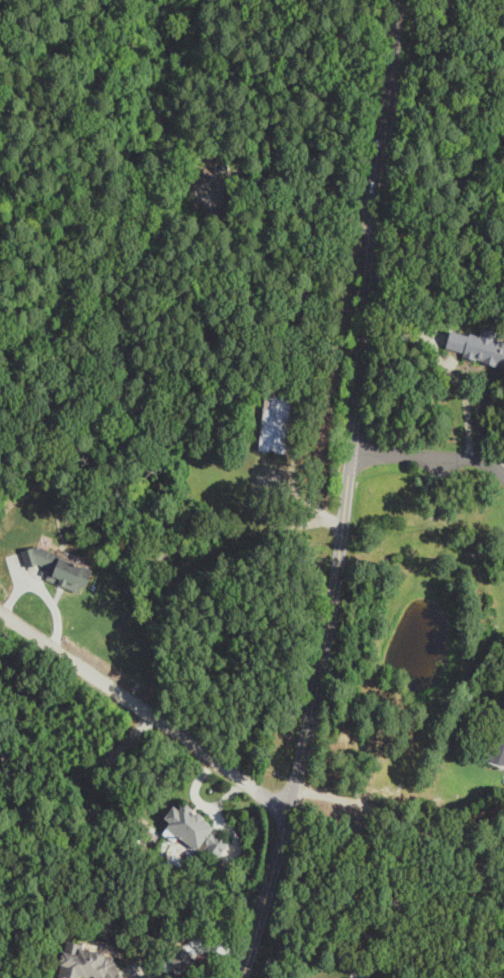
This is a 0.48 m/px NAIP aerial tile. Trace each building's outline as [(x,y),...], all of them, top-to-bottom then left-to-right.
[(492,339),(494,331),(479,327),(477,337),(447,329),(441,350),(503,366),(503,342),(492,339)] [(285,453),(291,393),(263,391),(258,448),(285,453)] [(43,580),(79,593),(88,568),(24,546),(19,561),(47,570),(43,580)] [(496,734),(487,759),(503,765),(503,737),(496,734)] [(229,839),(179,805),(175,810),(169,805),(160,819),(166,823),(163,828),(213,862),(229,839)] [(121,952),(59,945),(56,977),(66,977),(118,977),(121,952)]
